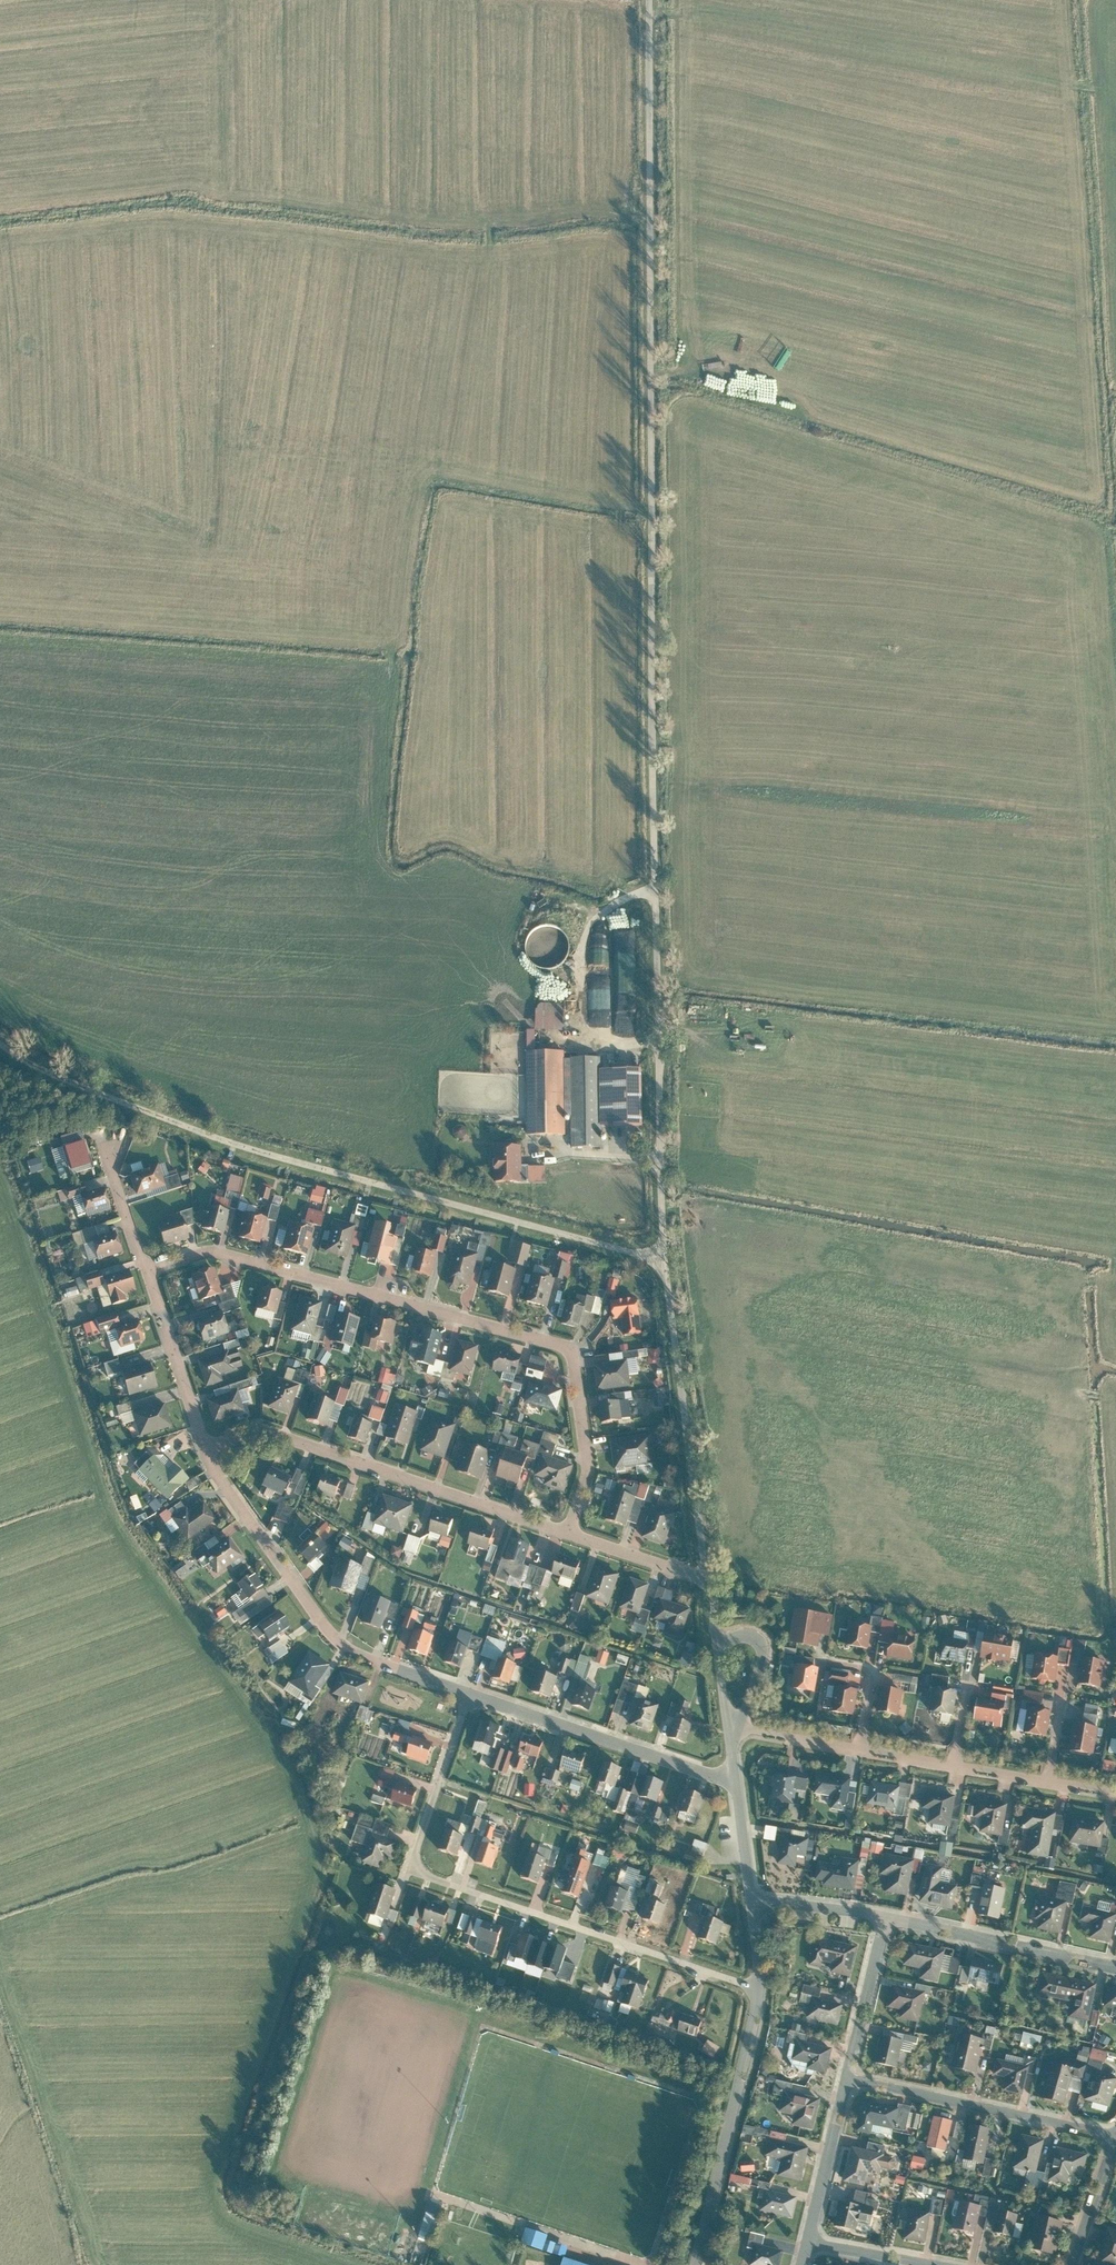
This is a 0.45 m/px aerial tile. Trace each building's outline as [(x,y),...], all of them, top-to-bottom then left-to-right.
[(555,924),(549,924),(543,925),(537,929),(532,933),(530,939),(528,943),(528,950),(530,956),(533,959),(537,963),(541,966),(546,968),(552,968),(556,968),(562,965),(566,963),(569,956),(571,948),(571,942),(568,936),(565,931),(559,925),(555,924)] [(539,1003),(538,1028),(565,1029),(566,1004),(539,1003)] [(565,1050),(528,1050),(530,1132),(566,1132),(565,1050)] [(600,1058),(573,1058),(575,1146),(604,1145),(603,1122),(647,1121),(646,1068),(600,1069),(600,1058)] [(467,1127),(462,1125),(456,1129),(457,1134),(461,1137),(468,1134),(467,1127)] [(85,1141),(82,1133),(62,1139),(69,1160),(57,1164),(63,1179),(98,1168),(88,1140),(85,1141)] [(522,1143),(496,1143),(495,1181),(548,1182),(549,1165),(522,1165),(522,1143)] [(159,1162),(131,1173),(139,1194),(166,1183),(169,1191),(183,1185),(178,1173),(165,1178),(159,1162)] [(210,1168),(203,1163),(199,1169),(205,1174),(210,1168)] [(188,1170),(182,1172),(184,1179),(190,1177),(188,1170)] [(238,1209),(241,1202),(247,1178),(232,1174),(226,1197),(216,1194),(213,1205),(209,1204),(203,1225),(223,1231),(229,1207),(238,1209)] [(86,1182),(67,1187),(57,1191),(61,1202),(83,1195),(89,1214),(114,1206),(108,1187),(90,1193),(86,1182)] [(317,1184),(313,1200),(325,1203),(329,1187),(317,1184)] [(271,1190),(263,1187),(260,1198),(268,1200),(271,1190)] [(285,1196),(276,1194),(270,1218),(278,1220),(285,1196)] [(241,1202),(238,1209),(245,1211),(238,1235),(260,1242),(267,1217),(247,1211),(249,1204),(241,1202)] [(371,1206),(359,1202),(356,1214),(353,1213),(350,1224),(334,1220),(326,1251),(345,1256),(352,1229),(364,1232),(371,1206)] [(321,1225),(326,1212),(309,1206),(305,1219),(321,1225)] [(198,1222),(194,1207),(180,1211),(181,1217),(158,1223),(163,1243),(190,1237),(187,1224),(198,1222)] [(379,1220),(370,1257),(394,1263),(400,1237),(405,1239),(410,1217),(398,1214),(396,1224),(379,1220)] [(306,1255),(313,1230),(287,1223),(281,1249),(306,1255)] [(462,1226),(455,1224),(453,1232),(460,1234),(462,1226)] [(99,1236),(96,1225),(82,1230),(86,1242),(94,1239),(100,1259),(124,1252),(117,1230),(99,1236)] [(491,1235),(485,1233),(482,1244),(471,1241),(469,1251),(458,1248),(449,1279),(470,1285),(477,1258),(485,1260),(491,1235)] [(449,1237),(438,1234),(434,1248),(444,1251),(449,1237)] [(531,1247),(514,1243),(509,1263),(525,1268),(531,1247)] [(439,1252),(421,1247),(415,1268),(433,1273),(439,1252)] [(574,1255),(562,1252),(555,1279),(567,1282),(574,1255)] [(509,1297),(516,1270),(494,1264),(486,1291),(509,1297)] [(222,1294),(224,1303),(237,1298),(233,1284),(224,1287),(218,1268),(195,1275),(202,1300),(222,1294)] [(103,1270),(78,1278),(82,1292),(100,1286),(107,1306),(129,1299),(126,1293),(137,1289),(130,1269),(105,1277),(103,1270)] [(548,1309),(555,1280),(531,1274),(524,1303),(548,1309)] [(608,1294),(616,1295),(619,1278),(611,1277),(608,1294)] [(283,1290),(264,1285),(258,1308),(276,1313),(274,1319),(282,1321),(287,1302),(281,1300),(283,1290)] [(80,1292),(78,1286),(67,1289),(69,1295),(80,1292)] [(578,1302),(570,1300),(565,1321),(583,1326),(587,1311),(592,1312),(596,1297),(605,1299),(607,1291),(598,1289),(596,1296),(589,1294),(588,1296),(580,1294),(578,1302)] [(322,1301),(301,1296),(293,1329),(313,1334),(312,1339),(316,1340),(313,1350),(304,1347),(301,1358),(316,1361),(324,1326),(316,1324),(322,1301)] [(235,1330),(238,1340),(242,1339),(251,1336),(249,1328),(238,1331),(232,1312),(243,1309),(239,1297),(237,1298),(224,1303),(220,1304),(222,1311),(197,1319),(203,1340),(235,1330)] [(612,1317),(621,1316),(623,1336),(641,1334),(636,1298),(610,1302),(612,1317)] [(339,1306),(331,1304),(327,1320),(334,1322),(330,1339),(354,1346),(361,1317),(337,1311),(339,1306)] [(123,1346),(144,1339),(138,1319),(120,1325),(116,1313),(86,1323),(89,1335),(117,1326),(123,1346)] [(398,1321),(378,1316),(374,1332),(366,1330),(362,1347),(378,1351),(380,1339),(393,1341),(398,1321)] [(441,1377),(445,1361),(437,1358),(445,1334),(426,1328),(423,1338),(414,1335),(410,1347),(422,1351),(420,1360),(432,1364),(429,1373),(441,1377)] [(244,1346),(242,1339),(238,1340),(224,1344),(227,1353),(202,1361),(209,1385),(224,1380),(222,1372),(245,1365),(240,1348),(244,1346)] [(445,1361),(441,1377),(456,1381),(459,1370),(472,1374),(480,1345),(460,1339),(453,1363),(445,1361)] [(332,1354),(323,1348),(317,1359),(326,1364),(332,1354)] [(523,1355),(499,1349),(495,1369),(517,1374),(515,1382),(525,1385),(528,1374),(543,1378),(548,1357),(535,1354),(532,1366),(521,1363),(523,1355)] [(664,1351),(653,1349),(651,1361),(662,1363),(664,1351)] [(624,1352),(625,1360),(595,1363),(598,1389),(633,1385),(631,1370),(643,1368),(641,1350),(624,1352)] [(296,1360),(289,1357),(287,1364),(294,1366),(296,1360)] [(124,1369),(121,1358),(105,1363),(109,1375),(122,1371),(129,1393),(157,1385),(149,1361),(124,1369)] [(325,1366),(316,1366),(317,1376),(326,1376),(325,1366)] [(297,1370),(288,1367),(284,1378),(279,1377),(270,1404),(290,1411),(295,1396),(302,1398),(311,1372),(298,1368),(297,1370)] [(398,1372),(384,1369),(381,1381),(395,1384),(398,1372)] [(254,1385),(251,1377),(230,1384),(233,1392),(209,1400),(216,1419),(252,1407),(250,1402),(252,1401),(247,1387),(254,1385)] [(664,1382),(661,1377),(653,1381),(657,1387),(664,1382)] [(438,1385),(430,1382),(428,1389),(436,1391),(438,1385)] [(561,1389),(532,1382),(527,1402),(556,1409),(561,1389)] [(351,1390),(342,1386),(336,1402),(315,1395),(308,1417),(328,1424),(335,1403),(345,1407),(351,1390)] [(382,1389),(377,1399),(388,1404),(393,1394),(382,1389)] [(448,1391),(441,1389),(439,1396),(446,1398),(448,1391)] [(626,1391),(612,1394),(613,1400),(602,1402),(606,1422),(627,1418),(623,1399),(628,1398),(626,1391)] [(663,1394),(654,1395),(655,1406),(664,1405),(663,1394)] [(135,1413),(132,1401),(118,1406),(124,1424),(138,1420),(142,1434),(172,1425),(165,1403),(135,1413)] [(390,1424),(383,1422),(379,1434),(409,1444),(419,1416),(423,1418),(426,1408),(420,1406),(418,1410),(397,1403),(390,1424)] [(387,1408),(376,1404),(372,1416),(382,1420),(387,1408)] [(504,1407),(494,1404),(492,1413),(501,1416),(504,1407)] [(524,1415),(517,1413),(514,1422),(522,1424),(524,1415)] [(368,1440),(373,1420),(355,1416),(350,1435),(368,1440)] [(118,1422),(116,1417),(107,1420),(109,1425),(118,1422)] [(464,1419),(458,1417),(455,1424),(435,1417),(424,1449),(446,1456),(455,1430),(460,1431),(464,1419)] [(670,1427),(659,1428),(661,1443),(672,1442),(670,1427)] [(508,1478),(517,1451),(515,1450),(519,1437),(504,1432),(503,1436),(498,1434),(493,1449),(499,1451),(500,1446),(505,1448),(496,1475),(508,1478)] [(652,1434),(613,1438),(616,1466),(656,1462),(652,1434)] [(517,1451),(508,1478),(519,1482),(528,1457),(535,1460),(537,1454),(542,1444),(526,1439),(522,1452),(517,1451)] [(542,1444),(537,1454),(542,1455),(535,1474),(547,1478),(545,1484),(564,1490),(572,1464),(553,1458),(557,1444),(543,1440),(542,1444)] [(481,1477),(491,1451),(467,1442),(458,1469),(481,1477)] [(153,1457),(148,1451),(136,1463),(142,1470),(141,1470),(169,1498),(189,1477),(175,1463),(169,1469),(155,1455),(153,1457)] [(283,1495),(292,1476),(270,1467),(262,1486),(283,1495)] [(311,1473),(298,1468),(293,1482),(298,1484),(295,1493),(302,1495),(311,1473)] [(209,1479),(205,1472),(187,1483),(191,1490),(209,1479)] [(344,1481),(321,1474),(316,1492),(339,1498),(344,1481)] [(607,1478),(602,1476),(598,1486),(603,1488),(607,1478)] [(617,1481),(609,1478),(606,1487),(614,1489),(617,1481)] [(637,1498),(646,1501),(651,1491),(652,1486),(642,1482),(642,1485),(635,1483),(634,1486),(626,1483),(624,1492),(616,1489),(607,1518),(628,1525),(637,1498)] [(357,1485),(349,1483),(346,1497),(354,1499),(357,1485)] [(663,1495),(651,1491),(646,1501),(645,1505),(653,1508),(644,1536),(667,1543),(677,1511),(659,1505),(663,1495)] [(137,1509),(143,1507),(138,1495),(132,1497),(137,1509)] [(413,1505),(384,1496),(378,1514),(371,1512),(366,1528),(374,1530),(376,1523),(405,1532),(413,1505)] [(162,1505),(156,1498),(150,1503),(156,1510),(162,1505)] [(216,1518),(205,1501),(190,1512),(182,1501),(162,1515),(168,1522),(174,1518),(188,1538),(216,1518)] [(294,1506),(281,1502),(276,1518),(289,1522),(294,1506)] [(141,1521),(148,1517),(146,1512),(138,1516),(141,1521)] [(456,1519),(435,1512),(429,1530),(444,1535),(441,1544),(452,1548),(455,1538),(450,1536),(456,1519)] [(154,1524),(148,1521),(145,1527),(151,1530),(154,1524)] [(315,1533),(310,1527),(300,1536),(306,1542),(299,1548),(311,1562),(309,1564),(316,1571),(325,1564),(319,1557),(331,1545),(325,1538),(335,1529),(328,1521),(315,1533)] [(487,1530),(476,1526),(470,1544),(489,1550),(496,1528),(488,1525),(487,1530)] [(411,1534),(406,1549),(418,1553),(423,1538),(411,1534)] [(353,1540),(345,1535),(341,1542),(349,1547),(353,1540)] [(244,1556),(230,1536),(221,1543),(217,1537),(189,1556),(194,1564),(199,1560),(205,1569),(213,1563),(220,1572),(244,1556)] [(531,1543),(514,1538),(508,1558),(504,1557),(497,1578),(512,1583),(515,1577),(526,1580),(531,1565),(524,1563),(531,1543)] [(500,1544),(494,1542),(488,1560),(484,1559),(482,1567),(491,1570),(500,1544)] [(400,1557),(403,1549),(396,1547),(393,1555),(400,1557)] [(378,1554),(368,1551),(364,1565),(346,1559),(337,1586),(357,1592),(363,1573),(371,1576),(378,1554)] [(582,1561),(559,1554),(553,1572),(576,1579),(582,1561)] [(190,1568),(184,1561),(175,1568),(181,1575),(190,1568)] [(550,1569),(534,1564),(528,1582),(536,1584),(534,1590),(542,1593),(550,1569)] [(620,1572),(597,1564),(588,1594),(578,1591),(571,1610),(581,1613),(586,1596),(609,1604),(620,1572)] [(265,1585),(254,1570),(239,1581),(244,1588),(237,1593),(243,1602),(265,1585)] [(407,1582),(400,1577),(394,1586),(401,1591),(407,1582)] [(650,1584),(632,1577),(622,1607),(639,1612),(636,1622),(647,1626),(652,1610),(642,1607),(650,1584)] [(676,1591),(661,1586),(656,1601),(661,1603),(656,1619),(670,1623),(667,1631),(682,1636),(691,1608),(673,1602),(676,1591)] [(384,1626),(391,1602),(372,1596),(365,1621),(384,1626)] [(258,1606),(254,1600),(235,1613),(243,1623),(250,1618),(247,1614),(258,1606)] [(221,1616),(230,1612),(226,1604),(217,1608),(221,1616)] [(830,1613),(798,1608),(791,1642),(816,1647),(819,1630),(826,1632),(830,1613)] [(422,1613),(411,1610),(406,1625),(416,1629),(422,1613)] [(289,1626),(278,1611),(253,1629),(260,1638),(266,1633),(271,1639),(289,1626)] [(580,1622),(575,1616),(567,1622),(573,1628),(580,1622)] [(429,1620),(428,1619),(426,1626),(437,1630),(440,1623),(429,1620)] [(855,1620),(851,1644),(869,1647),(873,1623),(855,1620)] [(480,1652),(484,1638),(484,1637),(474,1634),(473,1636),(459,1631),(461,1625),(455,1624),(451,1637),(456,1638),(449,1660),(465,1665),(470,1649),(480,1652)] [(436,1635),(418,1629),(411,1649),(429,1655),(436,1635)] [(985,1629),(979,1655),(1005,1661),(1012,1635),(985,1629)] [(888,1632),(886,1653),(912,1657),(914,1636),(888,1632)] [(507,1642),(489,1636),(483,1655),(500,1661),(494,1677),(511,1683),(518,1664),(501,1658),(507,1642)] [(944,1636),(940,1655),(969,1660),(973,1641),(944,1636)] [(289,1650),(281,1639),(265,1649),(273,1661),(289,1650)] [(567,1640),(562,1643),(562,1648),(566,1651),(571,1648),(572,1643),(567,1640)] [(525,1648),(516,1649),(517,1657),(526,1656),(525,1648)] [(698,1653),(686,1650),(682,1665),(694,1668),(698,1653)] [(608,1654),(601,1651),(597,1661),(605,1663),(608,1654)] [(287,1689),(308,1703),(298,1718),(301,1720),(322,1688),(316,1685),(330,1664),(312,1652),(287,1689)] [(1037,1653),(1032,1678),(1055,1682),(1059,1657),(1037,1653)] [(598,1683),(587,1679),(593,1663),(591,1662),(592,1657),(583,1654),(580,1662),(571,1658),(571,1660),(564,1658),(560,1671),(583,1679),(574,1702),(591,1708),(598,1690),(596,1689),(598,1683)] [(630,1665),(632,1656),(620,1654),(618,1663),(630,1665)] [(794,1655),(786,1654),(784,1663),(792,1665),(794,1655)] [(814,1658),(798,1655),(796,1664),(800,1665),(796,1683),(814,1687),(819,1665),(812,1663),(814,1658)] [(1084,1659),(1079,1684),(1098,1687),(1103,1662),(1084,1659)] [(830,1681),(837,1682),(832,1710),(852,1714),(858,1685),(851,1684),(853,1673),(832,1669),(830,1681)] [(559,1676),(542,1671),(535,1689),(553,1695),(559,1676)] [(363,1702),(370,1681),(342,1673),(336,1694),(363,1702)] [(924,1673),(924,1681),(934,1682),(934,1673),(924,1673)] [(621,1713),(625,1700),(638,1705),(632,1723),(651,1729),(659,1705),(636,1697),(640,1685),(630,1682),(631,1677),(626,1675),(614,1711),(621,1713)] [(955,1689),(932,1686),(928,1713),(951,1716),(955,1689)] [(903,1690),(881,1687),(877,1712),(899,1715),(903,1690)] [(1006,1690),(991,1688),(989,1699),(976,1697),(972,1719),(991,1722),(991,1726),(999,1728),(1002,1707),(1008,1708),(1010,1698),(1004,1697),(1006,1690)] [(1041,1695),(1022,1691),(1018,1707),(1029,1710),(1024,1733),(1044,1738),(1051,1709),(1038,1706),(1041,1695)] [(674,1701),(668,1716),(675,1718),(668,1736),(687,1743),(694,1723),(678,1718),(680,1711),(686,1714),(690,1702),(680,1699),(679,1703),(674,1701)] [(1097,1707),(1084,1704),(1080,1725),(1072,1724),(1066,1753),(1091,1758),(1097,1727),(1094,1726),(1097,1707)] [(372,1724),(377,1710),(363,1705),(358,1719),(372,1724)] [(296,1728),(298,1722),(284,1718),(283,1723),(296,1728)] [(427,1762),(434,1742),(409,1734),(412,1723),(401,1719),(394,1738),(404,1741),(400,1753),(427,1762)] [(497,1746),(504,1728),(484,1721),(477,1739),(497,1746)] [(393,1736),(396,1726),(390,1724),(387,1734),(393,1736)] [(537,1756),(543,1742),(525,1735),(519,1750),(537,1756)] [(508,1773),(515,1752),(502,1748),(495,1768),(508,1773)] [(586,1755),(565,1748),(560,1765),(580,1772),(586,1755)] [(526,1759),(519,1757),(516,1767),(523,1769),(526,1759)] [(1114,1762),(1102,1760),(1101,1769),(1112,1771),(1114,1762)] [(596,1795),(615,1801),(619,1787),(618,1787),(623,1769),(602,1762),(593,1789),(597,1790),(596,1795)] [(556,1787),(561,1771),(550,1767),(544,1782),(556,1787)] [(853,1774),(818,1769),(815,1791),(836,1794),(835,1804),(849,1806),(853,1774)] [(801,1775),(777,1771),(773,1796),(797,1801),(801,1775)] [(626,1814),(632,1793),(638,1774),(631,1772),(626,1789),(619,1787),(615,1801),(612,1810),(626,1814)] [(664,1782),(638,1774),(632,1793),(658,1801),(664,1782)] [(392,1781),(382,1777),(380,1784),(390,1787),(392,1781)] [(581,1781),(571,1778),(568,1787),(579,1790),(581,1781)] [(902,1782),(901,1786),(874,1781),(870,1802),(897,1807),(896,1814),(907,1816),(913,1784),(902,1782)] [(415,1805),(420,1789),(398,1782),(393,1799),(415,1805)] [(708,1795),(690,1788),(680,1811),(698,1819),(708,1795)] [(958,1819),(952,1819),(956,1796),(927,1791),(925,1807),(932,1808),(930,1822),(949,1824),(947,1833),(956,1834),(958,1819)] [(383,1804),(386,1798),(374,1793),(372,1799),(383,1804)] [(1001,1834),(999,1844),(1008,1846),(1012,1829),(1004,1828),(1009,1805),(980,1799),(978,1806),(971,1804),(969,1814),(978,1816),(985,1817),(983,1830),(1001,1834)] [(471,1825),(468,1830),(494,1840),(496,1835),(505,1838),(507,1832),(489,1825),(491,1820),(482,1817),(488,1802),(480,1800),(471,1825)] [(672,1810),(654,1803),(650,1814),(668,1820),(672,1810)] [(1059,1846),(1052,1845),(1055,1829),(1064,1831),(1067,1815),(1026,1807),(1022,1827),(1035,1829),(1030,1853),(1052,1857),(1050,1868),(1055,1869),(1059,1846)] [(393,1825),(363,1814),(354,1840),(370,1845),(364,1861),(382,1867),(386,1856),(396,1859),(402,1842),(389,1837),(393,1825)] [(1111,1839),(1104,1837),(1107,1822),(1074,1816),(1070,1839),(1100,1845),(1099,1852),(1108,1853),(1111,1839)] [(468,1830),(471,1825),(452,1818),(441,1848),(459,1855),(468,1830)] [(632,1819),(628,1828),(638,1833),(642,1824),(632,1819)] [(618,1825),(607,1822),(605,1830),(616,1833),(618,1825)] [(810,1831),(778,1827),(777,1834),(783,1835),(779,1862),(796,1865),(798,1853),(807,1854),(806,1858),(813,1859),(814,1853),(806,1852),(807,1848),(814,1849),(815,1840),(808,1839),(810,1831)] [(709,1842),(697,1838),(693,1850),(688,1849),(685,1858),(703,1863),(709,1842)] [(519,1874),(537,1881),(546,1858),(539,1855),(543,1845),(532,1840),(519,1874)] [(842,1865),(818,1862),(816,1878),(825,1879),(825,1885),(856,1890),(858,1875),(865,1876),(871,1841),(865,1840),(862,1861),(843,1858),(842,1865)] [(884,1843),(873,1841),(871,1851),(882,1853),(884,1843)] [(955,1842),(942,1841),(941,1855),(954,1856),(955,1842)] [(501,1849),(485,1842),(477,1860),(494,1867),(501,1849)] [(627,1851),(620,1845),(615,1851),(622,1857),(627,1851)] [(605,1849),(600,1847),(595,1862),(606,1867),(610,1857),(603,1854),(605,1849)] [(588,1851),(580,1848),(564,1890),(580,1895),(593,1861),(585,1858),(588,1851)] [(914,1859),(886,1853),(881,1874),(891,1876),(888,1891),(907,1895),(913,1869),(922,1872),(927,1850),(916,1848),(914,1859)] [(554,1866),(560,1854),(553,1851),(548,1863),(554,1866)] [(944,1867),(930,1864),(921,1900),(954,1908),(959,1886),(941,1881),(944,1867)] [(622,1868),(618,1867),(605,1905),(622,1910),(630,1885),(618,1881),(622,1868)] [(986,1874),(975,1872),(972,1886),(983,1888),(978,1913),(1000,1917),(1006,1889),(999,1887),(1000,1882),(985,1879),(986,1874)] [(658,1875),(652,1873),(645,1890),(659,1895),(663,1886),(655,1883),(658,1875)] [(1062,1880),(1058,1898),(1043,1895),(1038,1918),(1043,1919),(1041,1927),(1061,1931),(1067,1902),(1075,1904),(1079,1884),(1062,1880)] [(397,1890),(377,1883),(365,1920),(380,1925),(383,1917),(390,1920),(388,1925),(395,1927),(400,1912),(391,1909),(397,1890)] [(350,1900),(348,1893),(336,1896),(338,1902),(350,1900)] [(426,1900),(418,1898),(412,1916),(420,1919),(426,1900)] [(692,1898),(688,1910),(707,1917),(699,1938),(717,1944),(725,1922),(716,1918),(718,1913),(710,1910),(712,1905),(692,1898)] [(667,1905),(650,1899),(643,1918),(660,1924),(667,1905)] [(441,1933),(449,1909),(429,1902),(423,1919),(427,1921),(424,1927),(441,1933)] [(1110,1912),(1087,1905),(1083,1918),(1096,1922),(1092,1935),(1109,1940),(1115,1918),(1115,1919),(1115,1904),(1113,1903),(1110,1912)] [(494,1956),(504,1927),(465,1913),(460,1929),(466,1931),(462,1942),(470,1945),(469,1947),(494,1956)] [(536,1939),(521,1934),(513,1958),(528,1963),(527,1966),(542,1971),(543,1968),(557,1973),(566,1950),(551,1944),(550,1948),(535,1943),(536,1939)] [(818,1937),(811,1963),(823,1966),(825,1960),(836,1962),(834,1972),(850,1976),(857,1947),(818,1937)] [(945,1950),(905,1942),(900,1964),(922,1968),(920,1979),(939,1982),(945,1950)] [(964,1958),(955,1956),(951,1972),(962,1975),(960,1983),(969,1985),(971,1978),(997,1984),(1002,1962),(974,1955),(971,1965),(963,1963),(964,1958)] [(623,1968),(612,1963),(605,1981),(615,1986),(623,1968)] [(616,2001),(624,2003),(621,2012),(630,2015),(633,2006),(640,2008),(649,1979),(626,1972),(616,2001)] [(1098,2026),(1101,2010),(1093,2008),(1097,1983),(1045,1973),(1041,1995),(1076,2002),(1074,2016),(1093,2019),(1092,2025),(1098,2026)] [(933,1985),(918,1982),(916,1990),(894,1985),(890,2005),(904,2008),(902,2016),(920,2020),(926,1992),(931,1993),(933,1985)] [(823,1987),(806,1983),(804,1992),(814,1994),(809,2016),(839,2024),(844,2004),(821,1999),(823,1987)] [(1109,1988),(1106,2007),(1115,2009),(1115,1989),(1109,1988)] [(615,2002),(607,1999),(603,2009),(611,2012),(615,2002)] [(693,2035),(699,2019),(665,2006),(663,2012),(658,2009),(654,2020),(693,2035)] [(994,2008),(992,2007),(989,2016),(995,2018),(999,2010),(994,2008)] [(802,2025),(793,2023),(788,2041),(798,2043),(795,2057),(812,2061),(811,2067),(828,2071),(833,2048),(805,2042),(807,2034),(800,2032),(802,2025)] [(999,2027),(987,2024),(983,2040),(961,2035),(953,2067),(976,2072),(984,2045),(994,2047),(999,2027)] [(919,2036),(885,2028),(877,2060),(896,2065),(903,2039),(917,2042),(919,2036)] [(1044,2035),(1024,2031),(1022,2041),(1042,2045),(1044,2035)] [(1112,2038),(1104,2034),(1096,2047),(1106,2049),(1112,2038)] [(719,2046),(707,2040),(701,2050),(713,2056),(719,2046)] [(1084,2076),(1086,2070),(1093,2048),(1083,2046),(1082,2050),(1080,2050),(1077,2059),(1067,2056),(1065,2065),(1051,2061),(1042,2095),(1067,2101),(1074,2074),(1084,2076)] [(1093,2048),(1086,2070),(1093,2072),(1091,2079),(1087,2097),(1111,2103),(1115,2083),(1115,2077),(1100,2073),(1103,2061),(1105,2062),(1108,2050),(1106,2049),(1096,2047),(1094,2046),(1093,2048)] [(1027,2066),(999,2059),(995,2074),(1009,2077),(1006,2089),(1021,2092),(1027,2066)] [(932,2062),(924,2061),(923,2068),(931,2069),(932,2062)] [(761,2069),(766,2074),(771,2069),(766,2064),(761,2069)] [(796,2114),(794,2123),(813,2128),(821,2100),(791,2092),(794,2082),(768,2075),(766,2081),(777,2084),(774,2093),(783,2095),(779,2110),(796,2114)] [(918,2129),(922,2114),(910,2111),(912,2106),(901,2103),(900,2109),(862,2100),(855,2130),(872,2134),(874,2123),(891,2127),(905,2131),(906,2126),(918,2129)] [(947,2159),(956,2162),(959,2148),(962,2139),(950,2136),(954,2120),(935,2115),(927,2145),(949,2150),(947,2159)] [(746,2124),(744,2132),(770,2138),(767,2154),(785,2158),(781,2174),(802,2179),(809,2147),(785,2141),(787,2133),(746,2124)] [(966,2150),(959,2148),(956,2162),(963,2163),(965,2158),(986,2163),(983,2174),(993,2177),(997,2160),(985,2157),(992,2129),(972,2124),(966,2150)] [(1045,2179),(1045,2172),(1036,2170),(1044,2140),(1024,2135),(1016,2166),(1030,2170),(1027,2182),(1043,2186),(1045,2179)] [(886,2145),(869,2141),(867,2150),(853,2147),(845,2180),(865,2185),(869,2170),(881,2173),(883,2166),(895,2169),(898,2157),(884,2153),(886,2145)] [(1045,2172),(1045,2179),(1069,2185),(1072,2173),(1082,2176),(1088,2154),(1059,2147),(1054,2165),(1048,2163),(1045,2172)] [(922,2170),(925,2157),(913,2154),(910,2167),(922,2170)] [(754,2160),(741,2161),(742,2170),(755,2169),(754,2160)] [(732,2173),(730,2179),(762,2187),(759,2198),(764,2199),(761,2209),(792,2216),(797,2197),(770,2190),(771,2183),(732,2173)] [(905,2177),(898,2175),(896,2181),(903,2183),(905,2177)] [(928,2187),(920,2185),(918,2192),(927,2194),(928,2187)] [(870,2192),(857,2189),(855,2203),(841,2200),(835,2227),(856,2231),(858,2221),(870,2223),(873,2209),(879,2210),(881,2200),(869,2198),(870,2192)] [(948,2192),(940,2190),(939,2199),(935,2199),(933,2213),(942,2215),(945,2198),(947,2198),(948,2192)] [(988,2215),(992,2198),(975,2194),(973,2204),(958,2201),(952,2227),(976,2232),(980,2213),(988,2215)] [(442,2200),(436,2198),(432,2211),(429,2210),(422,2233),(434,2237),(440,2219),(441,2214),(438,2213),(442,2200)] [(992,2198),(988,2215),(985,2229),(1012,2235),(1017,2213),(999,2209),(1001,2200),(992,2198)] [(930,2211),(911,2207),(905,2239),(924,2242),(930,2211)] [(1065,2222),(1043,2216),(1034,2246),(1056,2253),(1065,2222)] [(549,2234),(527,2227),(522,2242),(553,2252),(557,2241),(548,2239),(549,2234)] [(1108,2228),(1097,2263),(1103,2264),(1115,2264),(1115,2230),(1108,2228)] [(753,2232),(749,2248),(754,2249),(750,2263),(756,2264),(780,2264),(784,2250),(763,2244),(765,2235),(753,2232)] [(564,2256),(561,2264),(590,2264),(564,2256)]
